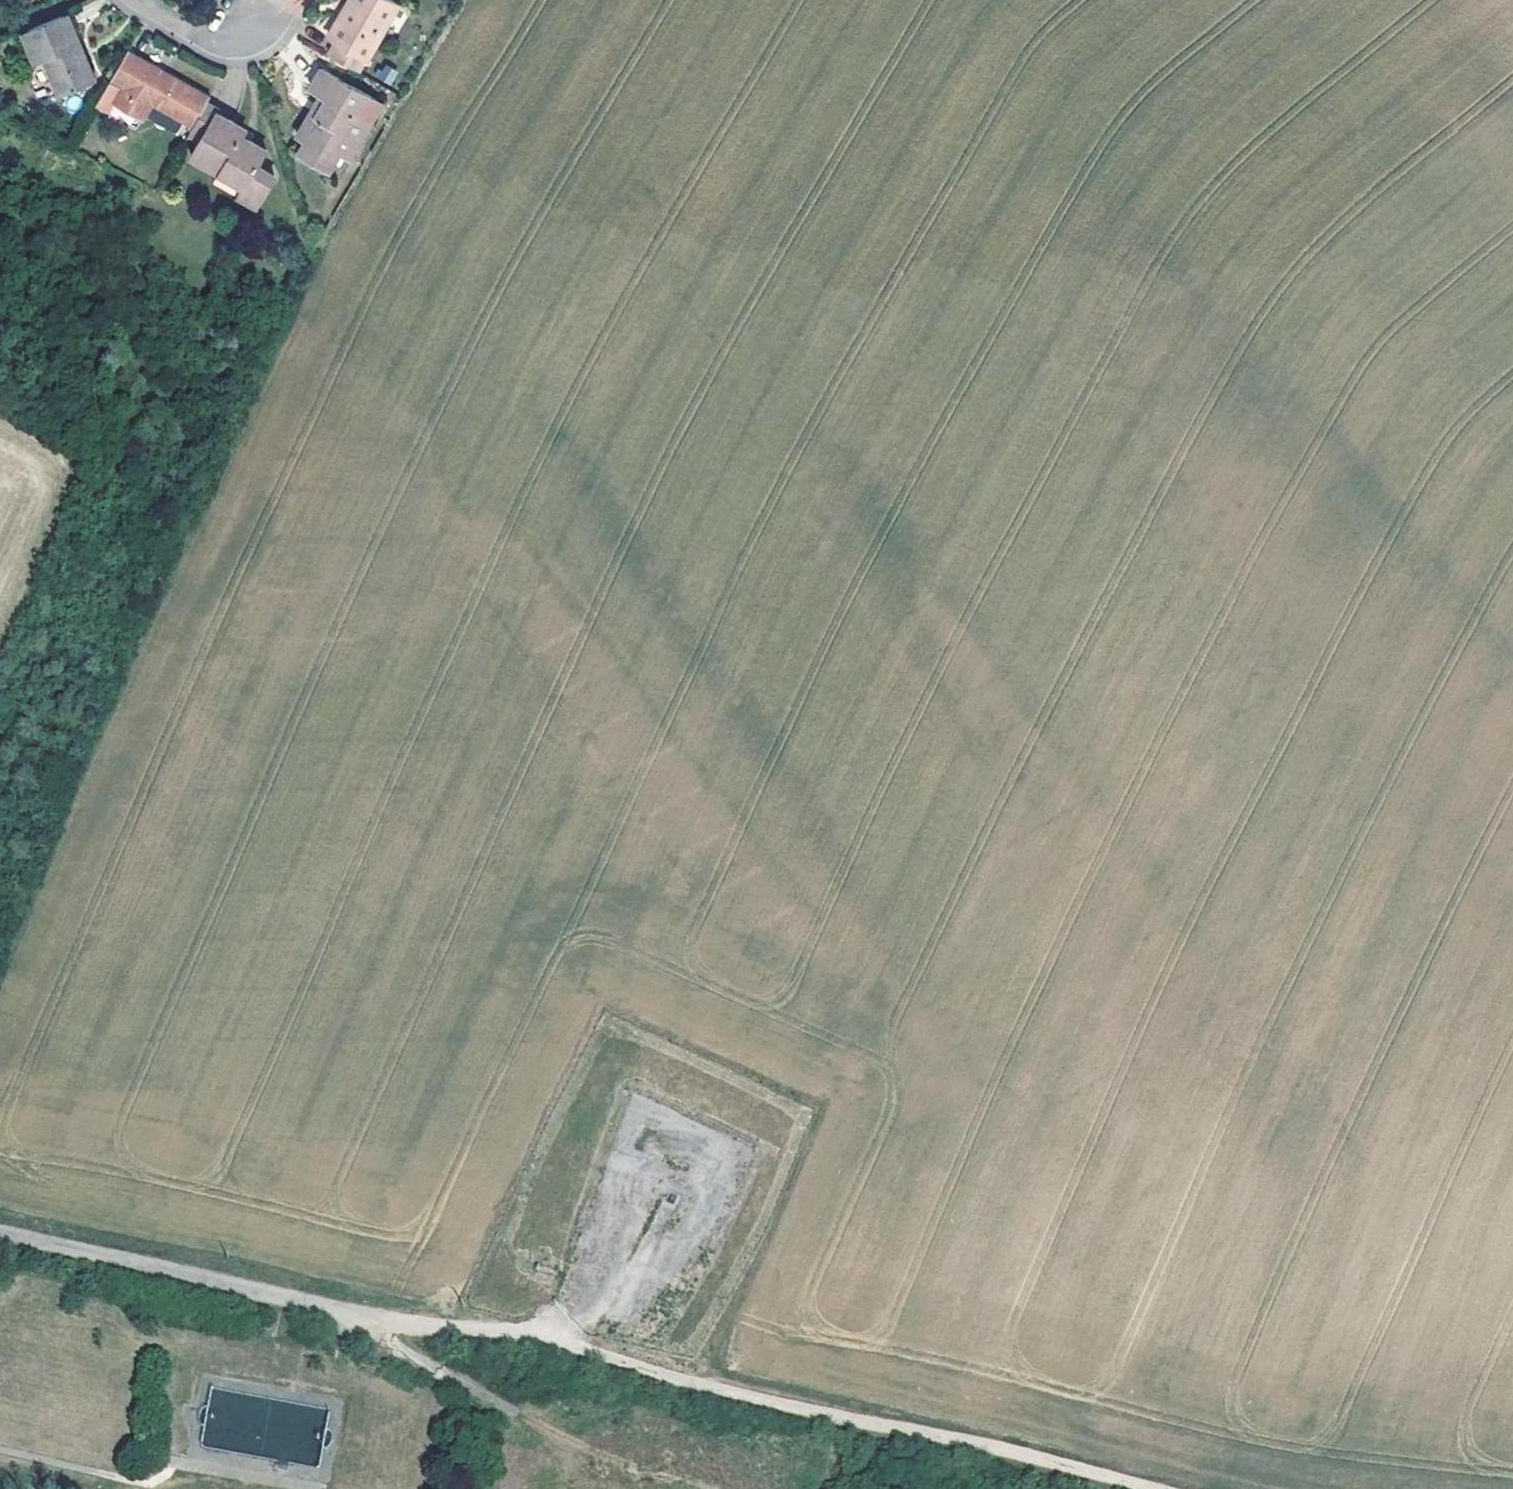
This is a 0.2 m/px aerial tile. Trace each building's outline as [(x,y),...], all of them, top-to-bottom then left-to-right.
[(359,71),(398,2),(394,0),(351,0),(330,36),(335,39),(328,52),(359,71)] [(44,56),(59,92),(95,77),(67,11),(22,30),(35,59),(44,56)] [(154,103),(193,126),(207,102),(210,97),(127,49),(110,79),(122,85),(113,100),(145,119),(154,103)] [(44,56),(35,59),(50,96),(59,92),(44,56)] [(309,89),(320,94),(330,100),(322,114),(318,120),(309,114),(297,136),(305,140),(297,153),(329,170),(339,153),(349,159),(371,120),(357,112),(368,92),(323,66),(309,89)] [(320,94),(309,114),(318,120),(322,114),(330,100),(320,94)] [(220,109),(207,102),(193,126),(189,133),(197,138),(188,156),(241,185),(237,195),(259,207),(276,176),(258,165),(269,148),(244,135),(248,129),(217,112),(220,109)] [(176,131),(179,120),(151,112),(148,122),(176,131)] [(631,1436),(625,1427),(614,1433),(620,1443),(631,1436)]
